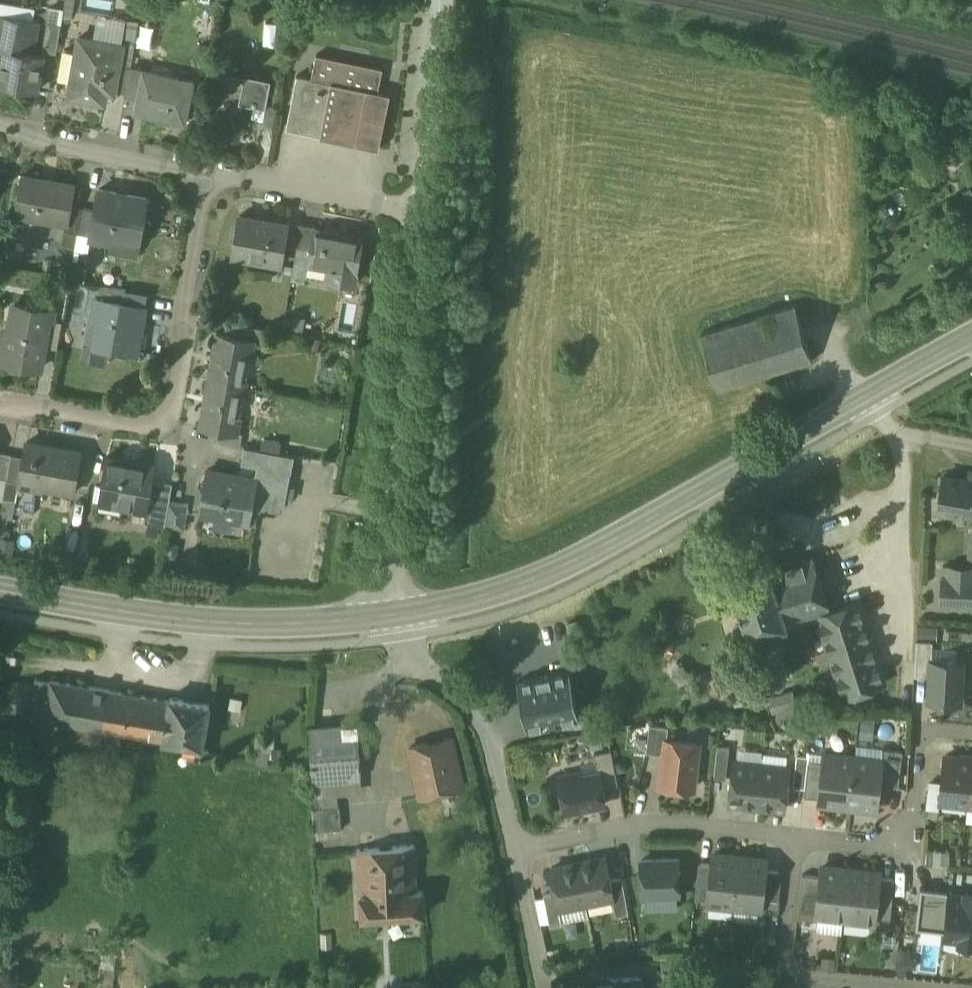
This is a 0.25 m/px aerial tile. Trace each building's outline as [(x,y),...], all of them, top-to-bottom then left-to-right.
[(63,16),(71,18),(74,0),(66,0),(63,16)] [(0,14),(0,65),(1,65),(4,48),(11,49),(12,45),(34,49),(39,21),(0,14)] [(139,21),(126,19),(121,45),(122,45),(134,47),(139,21)] [(61,25),(47,22),(43,50),(56,53),(61,25)] [(121,45),(79,37),(69,96),(105,103),(106,91),(114,92),(114,91),(122,45),(121,45)] [(134,47),(122,45),(114,91),(126,93),(131,68),(130,67),(134,47)] [(4,48),(1,65),(0,69),(0,84),(37,91),(43,55),(11,49),(4,48)] [(367,146),(379,149),(391,93),(381,91),(378,90),(382,74),(383,67),(316,53),(311,77),(297,74),(285,129),(304,133),(332,139),(347,142),(367,146)] [(126,93),(125,98),(136,100),(142,69),(131,68),(126,93)] [(195,80),(142,69),(136,100),(133,114),(186,125),(195,80)] [(244,80),(218,74),(206,130),(230,135),(235,109),(241,110),(243,104),(239,103),(244,80)] [(272,80),(245,75),(244,80),(239,103),(243,104),(266,108),(272,80)] [(265,123),(275,125),(279,107),(268,105),(265,123)] [(75,185),(22,175),(15,215),(66,225),(68,225),(72,206),(75,185)] [(146,198),(99,189),(95,210),(91,236),(90,237),(112,241),(113,235),(139,240),(146,198)] [(83,208),(72,206),(68,225),(66,225),(65,231),(78,233),(83,208)] [(95,210),(83,208),(78,233),(87,235),(91,236),(95,210)] [(291,222),(238,212),(230,258),(282,268),(287,246),(291,222)] [(301,224),(291,222),(287,246),(297,248),(297,246),(301,224)] [(315,224),(302,222),(301,224),(297,246),(311,248),(314,227),(315,227),(315,224)] [(315,227),(314,227),(311,248),(308,262),(310,262),(330,266),(328,278),(354,283),(362,236),(315,227)] [(87,235),(78,233),(76,246),(85,248),(87,235)] [(311,248),(297,246),(297,248),(292,275),(307,278),(310,262),(308,262),(311,248)] [(125,290),(100,286),(98,298),(123,302),(125,290)] [(98,298),(94,297),(90,319),(95,320),(91,347),(139,356),(147,306),(123,302),(98,298)] [(15,304),(8,342),(2,341),(0,351),(0,362),(40,369),(44,346),(49,319),(50,310),(15,304)] [(795,304),(700,333),(718,390),(813,361),(795,304)] [(62,322),(49,319),(44,346),(57,348),(62,322)] [(260,328),(234,323),(232,335),(254,339),(254,341),(258,341),(260,328)] [(232,335),(218,332),(209,379),(239,385),(245,356),(251,357),(254,341),(254,339),(232,335)] [(239,385),(209,379),(200,427),(214,429),(236,434),(237,431),(240,416),(234,415),(239,385)] [(236,434),(214,429),(212,441),(240,446),(243,432),(237,431),(236,434)] [(51,447),(26,442),(23,457),(19,483),(19,485),(21,485),(21,483),(42,486),(41,489),(44,489),(44,487),(71,491),(70,494),(72,494),(80,452),(78,451),(77,454),(51,449),(51,447)] [(293,456),(245,447),(242,463),(257,466),(290,472),(293,456)] [(0,453),(0,479),(6,480),(7,480),(11,455),(0,453)] [(23,457),(11,455),(7,480),(19,483),(23,457)] [(156,469),(105,460),(98,499),(147,508),(149,508),(150,498),(156,469)] [(234,478),(208,474),(209,470),(206,470),(199,513),(249,522),(252,508),(275,512),(285,506),(290,472),(257,466),(255,479),(235,475),(234,478)] [(943,474),(937,509),(958,513),(958,512),(971,514),(971,472),(970,472),(968,479),(943,474)] [(169,501),(150,498),(149,508),(147,508),(145,521),(165,525),(169,501)] [(188,504),(169,501),(165,525),(184,528),(188,504)] [(813,556),(770,569),(732,581),(739,602),(737,602),(737,605),(733,606),(735,613),(740,612),(740,613),(742,612),(749,634),(784,622),(786,627),(818,616),(817,614),(830,609),(813,556)] [(949,578),(950,566),(943,566),(941,602),(971,603),(971,579),(949,578)] [(885,682),(858,601),(857,601),(830,609),(817,614),(818,616),(843,696),(885,682)] [(933,640),(915,639),(914,675),(930,676),(930,660),(932,660),(933,640)] [(932,660),(930,660),(930,676),(928,700),(960,702),(962,662),(932,660)] [(569,670),(517,681),(527,730),(579,719),(569,670)] [(169,700),(50,681),(50,682),(35,679),(34,687),(29,718),(77,726),(75,738),(88,740),(90,729),(118,733),(163,740),(169,700)] [(34,687),(14,683),(9,715),(29,718),(34,687)] [(785,693),(769,698),(773,710),(789,705),(785,693)] [(209,703),(170,697),(169,700),(163,740),(180,743),(178,753),(200,756),(201,746),(202,746),(209,703)] [(357,723),(309,727),(314,783),(362,778),(357,723)] [(668,726),(649,724),(646,751),(664,753),(666,739),(667,739),(668,726)] [(118,733),(90,729),(88,740),(87,748),(116,751),(118,733)] [(271,752),(272,735),(257,734),(257,752),(271,752)] [(450,738),(409,747),(421,796),(462,787),(450,738)] [(667,739),(666,739),(664,753),(661,785),(692,788),(697,743),(667,739)] [(729,747),(718,745),(714,777),(726,779),(729,747)] [(903,750),(882,747),(881,760),(879,783),(898,785),(903,750)] [(611,749),(594,753),(598,772),(599,772),(602,788),(618,785),(611,749)] [(855,757),(824,753),(819,801),(849,804),(855,757)] [(808,756),(797,754),(793,786),(805,787),(808,756)] [(945,755),(939,801),(967,805),(971,761),(971,760),(962,759),(962,757),(945,755)] [(881,760),(855,757),(849,804),(876,807),(879,783),(881,760)] [(761,765),(734,762),(729,803),(757,806),(761,765)] [(789,768),(761,765),(757,806),(784,809),(789,768)] [(578,772),(559,775),(566,811),(605,804),(602,788),(599,772),(598,772),(583,775),(578,772)] [(337,794),(314,796),(315,809),(338,806),(337,794)] [(315,809),(312,809),(314,832),(342,829),(340,806),(315,809)] [(415,845),(357,850),(363,919),(426,914),(424,890),(417,890),(415,845)] [(740,856),(713,853),(712,863),(708,899),(708,901),(734,904),(740,856)] [(766,859),(740,856),(734,904),(761,907),(762,897),(765,869),(766,859)] [(605,857),(578,862),(586,902),(612,897),(613,897),(610,879),(605,857)] [(679,859),(640,860),(641,894),(680,894),(679,859)] [(712,863),(699,861),(695,897),(708,899),(712,863)] [(578,862),(551,868),(555,891),(559,908),(586,902),(578,862)] [(849,868),(822,865),(821,875),(817,911),(817,913),(843,916),(849,868)] [(879,872),(849,868),(843,916),(874,920),(874,916),(879,876),(879,872)] [(782,871),(765,869),(762,897),(779,899),(782,871)] [(821,875),(802,873),(798,909),(817,911),(821,875)] [(895,878),(879,876),(874,916),(890,918),(895,878)] [(629,912),(622,877),(610,879),(613,897),(612,897),(616,915),(629,912)] [(916,926),(946,929),(950,893),(950,889),(921,886),(916,926)] [(966,890),(965,895),(950,893),(946,929),(945,934),(960,936),(960,941),(971,943),(971,891),(966,890)] [(555,891),(543,893),(550,925),(562,922),(559,908),(555,891)] [(661,957),(664,987),(691,987),(689,968),(700,967),(699,956),(661,957)] [(915,972),(917,961),(901,957),(899,968),(915,972)] [(615,978),(615,984),(597,986),(597,987),(643,987),(642,975),(615,978)]
